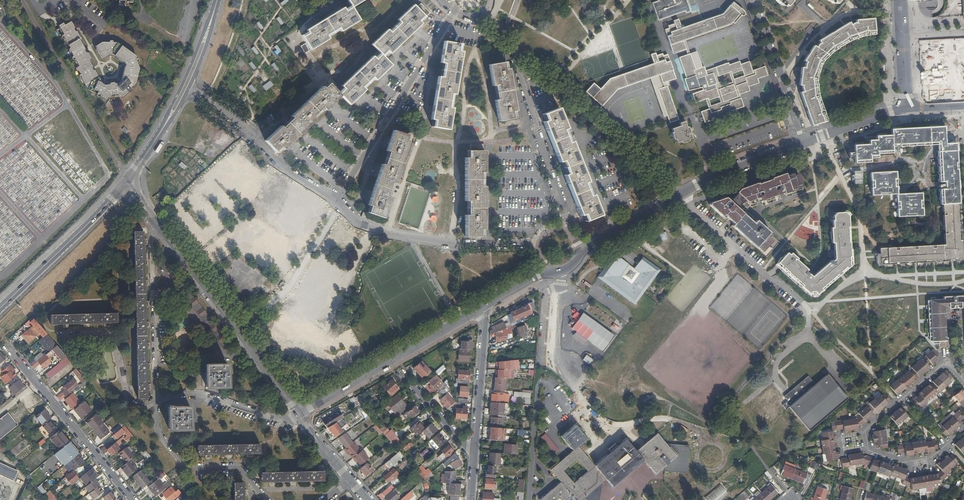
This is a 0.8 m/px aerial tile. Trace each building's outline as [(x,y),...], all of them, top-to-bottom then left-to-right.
[(687,0),(658,0),(658,1),(652,3),(658,21),(685,11),(686,13),(691,12),(687,0)] [(938,2),(938,5),(937,8),(936,9),(934,10),(932,11),(932,18),(936,17),(940,14),(942,13),(944,10),(945,6),(945,3),(944,0),(937,0),(938,2)] [(739,14),(731,23),(733,24),(740,15),(741,16),(745,15),(744,11),(733,2),(730,6),(739,14)] [(429,13),(421,4),(417,7),(426,16),(429,13)] [(322,86),(299,109),(291,116),(293,119),(283,129),(281,126),(265,141),(275,152),(280,147),(283,150),(314,120),(312,117),(322,107),(325,110),(340,95),(349,105),(365,90),(362,87),(373,77),(375,80),(391,65),(382,56),(387,51),(390,53),(421,24),(419,21),(424,16),(413,5),(398,20),(400,23),(390,32),(387,30),(371,45),(380,54),(375,59),(373,56),(363,65),(341,86),(344,89),(339,94),(330,85),(325,89),(322,86)] [(739,14),(730,6),(722,14),(701,22),(681,29),(678,20),(674,21),(674,24),(668,26),(669,28),(665,30),(673,54),(686,50),(688,55),(679,58),(686,79),(695,76),(696,79),(704,77),(708,87),(714,85),(716,88),(706,92),(705,90),(702,91),(692,94),(694,100),(695,103),(698,102),(706,99),(706,101),(709,109),(701,112),(705,123),(713,120),(714,122),(724,118),(723,116),(734,113),(733,111),(743,107),(739,95),(749,91),(748,87),(758,83),(757,79),(767,75),(764,67),(752,71),(749,62),(740,65),(739,62),(729,65),(728,63),(705,71),(703,67),(695,70),(685,40),(730,25),(731,23),(739,14)] [(359,20),(352,7),(346,11),(344,7),(332,14),(307,30),(309,33),(302,37),(310,50),(329,39),(327,35),(339,28),(341,31),(359,20)] [(866,37),(875,31),(874,19),(856,20),(856,23),(854,23),(852,24),(850,22),(818,41),(820,43),(818,44),(816,47),(814,46),(803,61),(806,62),(806,67),(802,67),(799,85),(801,85),(801,93),(811,126),(827,120),(818,95),(817,79),(823,63),(834,51),(850,40),(865,34),(866,37)] [(75,28),(71,21),(60,27),(64,34),(62,35),(62,36),(61,37),(62,38),(63,39),(64,39),(70,48),(69,49),(73,56),(72,56),(72,57),(72,59),(73,60),(75,60),(78,66),(76,67),(80,74),(79,75),(79,76),(80,77),(81,78),(81,79),(85,86),(86,85),(90,89),(89,90),(96,94),(96,95),(97,96),(98,97),(99,97),(100,96),(107,99),(108,97),(112,97),(110,84),(105,84),(104,85),(102,84),(102,83),(98,77),(99,76),(95,70),(93,71),(91,68),(93,67),(89,60),(92,59),(89,55),(90,53),(87,52),(84,54),(82,51),(85,49),(79,38),(81,37),(77,30),(76,31),(74,29),(75,28)] [(112,54),(124,63),(125,62),(126,65),(122,80),(123,81),(120,83),(120,82),(112,83),(114,96),(120,95),(121,97),(127,91),(128,92),(129,92),(130,92),(130,91),(131,90),(131,89),(130,89),(136,83),(135,82),(139,66),(137,62),(138,61),(138,60),(138,59),(137,58),(136,58),(137,56),(135,56),(118,42),(113,42),(113,41),(112,40),(110,40),(109,41),(109,42),(105,42),(96,47),(95,46),(96,47),(96,50),(98,50),(103,59),(103,58),(109,54),(109,53),(112,54)] [(458,51),(459,44),(444,42),(441,63),(444,63),(442,77),(438,77),(435,93),(431,119),(435,120),(434,127),(448,129),(451,117),(452,108),(448,107),(450,94),(455,94),(458,73),(462,52),(458,51)] [(304,54),(309,51),(305,44),(300,47),(304,54)] [(609,79),(599,90),(593,84),(581,96),(597,111),(616,89),(658,75),(662,88),(658,90),(668,119),(669,122),(678,119),(667,87),(664,87),(663,83),(675,79),(667,55),(663,56),(662,54),(656,56),(655,53),(651,55),(654,64),(609,79)] [(505,69),(503,62),(489,65),(492,86),(496,86),(499,99),(495,100),(498,121),(513,119),(512,112),(516,111),(509,69),(505,69)] [(695,76),(686,79),(685,79),(688,91),(701,88),(702,91),(705,90),(706,92),(716,88),(714,85),(708,87),(704,77),(696,79),(695,76)] [(544,114),(546,121),(543,122),(559,162),(563,161),(568,173),(564,175),(580,215),(584,214),(586,220),(600,214),(592,195),(589,196),(584,183),(587,182),(571,141),(568,142),(563,130),(567,129),(559,109),(544,114)] [(499,128),(506,127),(520,124),(519,119),(498,123),(499,128)] [(686,128),(684,121),(679,123),(680,126),(671,129),(673,132),(671,133),(673,140),(675,139),(676,142),(680,141),(681,143),(688,141),(688,139),(691,138),(689,133),(688,129),(688,127),(686,128)] [(852,156),(854,156),(854,158),(855,159),(855,163),(855,164),(860,164),(870,163),(870,162),(869,159),(877,158),(877,155),(892,154),(892,146),(894,146),(894,147),(895,148),(896,148),(897,148),(897,147),(898,145),(899,145),(899,148),(930,146),(937,145),(945,145),(944,136),(943,127),(895,130),(891,130),(891,133),(891,136),(876,137),(876,141),(872,141),(868,141),(868,143),(869,145),(854,146),(854,151),(854,153),(848,153),(848,159),(852,159),(852,156)] [(369,213),(383,218),(390,197),(387,196),(391,183),(395,184),(398,175),(409,143),(405,142),(407,135),(393,130),(386,151),(390,152),(385,165),(382,164),(377,179),(368,205),(372,206),(369,213)] [(937,152),(937,159),(938,170),(939,183),(944,182),(944,185),(939,185),(938,186),(938,188),(939,189),(944,189),(944,190),(939,190),(940,204),(946,204),(958,203),(955,144),(945,145),(937,145),(937,147),(937,148),(938,152),(937,152)] [(465,214),(465,236),(480,236),(480,230),(484,230),(484,186),(480,186),(480,172),(484,172),(484,151),(469,151),(469,157),(464,157),(465,201),(469,201),(468,214),(465,214)] [(181,161),(178,165),(185,170),(187,166),(181,161)] [(871,195),(871,196),(873,196),(878,196),(895,195),(896,195),(897,194),(896,189),(895,172),(870,174),(871,195)] [(710,204),(709,205),(721,217),(723,215),(734,225),(732,226),(757,248),(762,253),(772,241),(767,236),(770,233),(756,221),(753,224),(737,209),(744,201),(747,203),(751,201),(754,200),(755,203),(760,201),(788,192),(798,188),(797,185),(801,184),(798,175),(793,176),(792,175),(786,177),(785,174),(771,179),(771,180),(758,184),(739,190),(736,193),(737,194),(729,202),(725,198),(710,204)] [(902,195),(896,195),(895,195),(896,216),(897,216),(897,218),(903,217),(922,216),(921,202),(921,193),(902,194),(902,195)] [(963,203),(958,203),(946,204),(947,210),(948,244),(943,244),(899,246),(884,247),(884,250),(882,250),(882,253),(884,253),(884,254),(879,255),(880,262),(884,262),(884,264),(900,263),(900,261),(903,261),(903,263),(918,263),(918,261),(921,260),(921,262),(936,262),(936,260),(939,260),(940,262),(955,261),(955,259),(958,259),(958,261),(963,261),(963,258),(963,233),(962,233),(962,229),(963,229),(963,227),(963,214),(961,214),(961,211),(963,211),(963,203)] [(194,209),(205,220),(210,215),(199,204),(194,209)] [(782,271),(809,295),(811,292),(815,292),(816,294),(821,290),(821,289),(841,271),(845,268),(846,269),(849,266),(849,265),(849,257),(850,257),(850,256),(850,245),(849,230),(849,226),(848,217),(850,215),(846,211),(844,213),(837,214),(834,217),(835,221),(834,221),(834,228),(832,228),(832,243),(835,243),(835,259),(832,262),(832,261),(814,275),(813,276),(812,277),(812,276),(807,272),(808,270),(799,261),(797,259),(794,256),(791,253),(790,255),(788,253),(782,258),(781,258),(779,259),(778,261),(779,262),(776,265),(782,271)] [(363,212),(361,217),(385,226),(387,221),(363,212)] [(147,397),(143,231),(134,231),(138,397),(147,397)] [(665,232),(659,233),(659,234),(658,234),(658,240),(660,240),(660,242),(666,241),(666,240),(667,239),(667,234),(665,234),(665,232)] [(634,268),(617,255),(600,279),(605,283),(629,301),(637,290),(643,294),(652,281),(646,277),(654,266),(643,257),(637,264),(634,268)] [(189,290),(173,268),(167,273),(183,294),(189,290)] [(209,316),(192,295),(187,299),(203,320),(209,316)] [(943,297),(944,299),(944,306),(948,306),(948,310),(961,309),(961,305),(963,305),(963,296),(943,297)] [(939,348),(941,348),(948,347),(948,340),(946,340),(944,306),(944,299),(934,300),(930,300),(930,305),(928,305),(928,309),(930,309),(931,319),(928,319),(929,323),(931,323),(931,333),(929,333),(929,336),(932,336),(932,342),(939,341),(939,348)] [(513,321),(514,325),(532,317),(531,314),(532,314),(528,302),(522,307),(522,309),(518,311),(517,309),(509,313),(510,314),(506,315),(508,320),(510,323),(513,321)] [(64,323),(109,322),(118,321),(117,312),(105,313),(50,315),(51,324),(64,323)] [(582,314),(572,328),(577,332),(573,335),(584,343),(588,340),(603,351),(613,336),(582,314)] [(33,317),(29,320),(33,325),(31,327),(38,335),(40,334),(43,337),(47,334),(33,317)] [(228,342),(212,321),(207,325),(223,347),(228,342)] [(492,330),(490,331),(489,335),(499,331),(505,328),(502,322),(491,328),(492,330)] [(528,332),(526,325),(517,328),(519,338),(527,336),(526,332),(528,332)] [(509,327),(505,328),(499,331),(499,334),(496,334),(495,342),(499,342),(499,338),(507,339),(507,331),(510,332),(509,327)] [(37,336),(30,328),(22,335),(29,343),(37,336)] [(51,339),(49,336),(47,338),(46,337),(42,339),(43,341),(50,350),(54,347),(49,341),(51,339)] [(42,339),(39,340),(49,352),(50,351),(50,350),(43,341),(42,339)] [(469,350),(471,350),(472,341),(468,340),(468,342),(461,341),(460,349),(469,350)] [(57,346),(57,345),(55,347),(50,351),(49,352),(44,356),(38,361),(44,368),(50,363),(47,361),(49,359),(56,354),(59,358),(58,359),(60,362),(66,357),(57,346)] [(469,350),(460,349),(459,349),(458,361),(468,362),(469,350)] [(938,355),(933,349),(925,356),(929,360),(932,358),(934,358),(936,358),(936,357),(938,355)] [(36,362),(37,362),(38,361),(44,356),(41,353),(33,359),(36,362)] [(590,364),(593,358),(585,355),(583,361),(590,364)] [(929,360),(925,356),(917,363),(924,372),(930,367),(927,364),(926,363),(929,360)] [(71,362),(66,357),(60,362),(46,373),(50,378),(71,362)] [(422,378),(424,377),(429,373),(430,371),(421,361),(413,368),(422,378)] [(497,362),(498,370),(510,370),(509,361),(497,362)] [(9,363),(1,370),(0,371),(0,374),(3,372),(5,375),(1,378),(6,384),(16,375),(14,372),(15,371),(9,363)] [(924,372),(917,363),(911,368),(913,370),(910,372),(916,379),(924,372)] [(206,365),(206,387),(223,387),(228,387),(228,364),(206,365)] [(86,380),(76,368),(73,371),(83,382),(86,380)] [(431,375),(426,379),(433,388),(436,386),(438,388),(444,383),(436,374),(441,370),(439,368),(431,375)] [(455,383),(468,384),(469,371),(458,370),(457,379),(456,378),(455,383)] [(498,370),(496,370),(497,378),(505,378),(513,379),(513,370),(510,370),(498,370)] [(946,387),(951,382),(949,379),(952,377),(946,370),(938,377),(946,387)] [(909,371),(903,375),(911,384),(916,379),(910,372),(909,371)] [(809,431),(848,398),(844,393),(828,374),(815,385),(807,376),(790,391),(784,397),(774,385),(772,387),(757,400),(755,402),(754,403),(768,418),(771,416),(774,420),(788,408),(809,431)] [(903,375),(898,380),(904,387),(905,389),(911,384),(903,375)] [(505,391),(505,378),(497,378),(495,377),(494,390),(505,391)] [(934,384),(931,386),(937,393),(937,394),(946,387),(938,377),(932,382),(934,384)] [(66,396),(79,385),(73,378),(64,386),(66,389),(63,392),(66,396)] [(15,394),(25,386),(20,379),(10,387),(15,394)] [(897,379),(889,386),(897,396),(902,391),(901,390),(904,387),(898,380),(897,379)] [(86,380),(83,382),(80,384),(83,388),(87,385),(89,386),(90,385),(86,380)] [(391,381),(391,380),(383,387),(389,394),(397,387),(394,383),(394,382),(392,380),(391,381)] [(446,385),(437,393),(440,397),(444,393),(443,391),(445,390),(446,391),(451,387),(449,382),(446,385)] [(937,393),(931,386),(930,384),(924,389),(931,397),(937,393)] [(467,397),(468,387),(460,386),(459,392),(457,391),(457,394),(459,394),(459,396),(467,397)] [(586,389),(582,392),(590,401),(594,398),(590,394),(586,389)] [(926,403),(928,405),(933,400),(931,397),(924,389),(919,394),(920,395),(926,403)] [(958,401),(963,396),(963,391),(962,389),(953,396),(958,401)] [(530,404),(531,393),(530,393),(522,392),(522,397),(525,397),(525,404),(530,404)] [(503,403),(504,403),(504,398),(501,398),(502,394),(491,393),(491,402),(495,402),(503,403)] [(880,394),(874,399),(882,408),(890,401),(885,394),(882,397),(880,394)] [(73,409),(80,403),(76,398),(75,399),(72,395),(71,395),(65,399),(73,409)] [(407,410),(396,395),(386,403),(390,408),(398,419),(402,415),(407,410)] [(450,406),(450,407),(455,403),(453,402),(452,403),(444,395),(439,400),(442,403),(441,404),(444,407),(445,406),(447,409),(450,406)] [(910,401),(916,408),(919,406),(921,408),(926,403),(920,395),(917,397),(916,396),(910,401)] [(105,402),(102,399),(93,406),(96,410),(105,402)] [(871,406),(868,408),(873,414),(874,415),(879,411),(882,408),(874,399),(869,403),(871,406)] [(91,409),(84,400),(73,409),(81,418),(91,409)] [(464,407),(465,403),(456,402),(455,419),(465,419),(466,407),(464,407)] [(495,403),(490,402),(489,415),(497,415),(502,416),(503,403),(495,402),(495,403)] [(390,408),(386,403),(382,406),(386,412),(390,408)] [(191,429),(190,408),(190,407),(173,407),(173,405),(170,405),(170,407),(168,407),(169,430),(191,429)] [(370,416),(362,406),(360,408),(368,417),(369,417),(370,416)] [(413,407),(412,406),(407,410),(402,415),(405,419),(410,415),(411,417),(418,411),(414,406),(413,407)] [(858,413),(860,416),(865,421),(866,422),(872,417),(870,416),(873,414),(868,408),(865,411),(863,408),(858,413)] [(900,408),(895,412),(902,421),(907,416),(900,408)] [(49,419),(51,418),(44,409),(35,417),(42,425),(49,419)] [(322,422),(326,429),(328,428),(336,423),(343,418),(339,411),(322,422)] [(963,418),(957,411),(955,414),(960,421),(963,418)] [(895,412),(889,417),(897,425),(902,421),(895,412)] [(960,421),(955,414),(953,412),(944,419),(947,422),(955,431),(958,429),(956,427),(959,425),(958,423),(960,421)] [(8,413),(0,419),(0,438),(17,424),(8,413)] [(102,424),(103,423),(96,414),(87,422),(94,431),(102,424)] [(857,419),(849,420),(851,430),(858,429),(858,426),(861,425),(865,421),(860,416),(857,419)] [(491,418),(490,427),(501,428),(501,421),(505,421),(505,419),(504,419),(497,418),(491,418)] [(55,427),(49,419),(42,425),(48,433),(55,427)] [(838,422),(840,430),(844,429),(844,431),(851,430),(849,420),(838,422)] [(422,431),(425,428),(418,421),(410,428),(417,435),(422,431)] [(952,433),(955,431),(947,422),(939,429),(945,436),(948,433),(949,434),(951,432),(952,433)] [(124,426),(122,423),(117,427),(111,432),(114,434),(124,426)] [(336,423),(328,428),(335,436),(342,431),(336,423)] [(438,433),(430,423),(425,428),(422,431),(430,440),(431,439),(438,433)] [(109,432),(102,424),(94,431),(101,439),(109,432)] [(578,446),(588,438),(580,430),(578,428),(575,424),(560,437),(567,445),(572,451),(565,456),(550,470),(560,482),(539,499),(582,499),(583,499),(598,499),(603,482),(606,480),(612,487),(643,461),(654,473),(657,474),(659,471),(665,472),(687,477),(690,459),(692,450),(680,448),(673,446),(666,445),(657,433),(651,438),(642,446),(636,451),(626,439),(621,443),(611,443),(606,449),(606,455),(595,465),(584,452),(578,446)] [(124,426),(114,434),(117,438),(124,432),(127,436),(124,438),(127,442),(134,437),(124,426)] [(886,437),(884,426),(876,427),(877,431),(873,432),(874,435),(872,435),(873,439),(886,437)] [(490,427),(489,439),(501,441),(502,428),(501,428),(490,427)] [(386,429),(382,432),(391,442),(393,444),(399,439),(390,430),(388,432),(386,429)] [(69,442),(59,430),(51,437),(61,449),(67,444),(69,442)] [(823,440),(832,439),(835,438),(834,434),(833,435),(832,431),(822,433),(823,440)] [(345,433),(338,438),(345,448),(352,443),(345,433)] [(445,441),(438,433),(431,439),(438,447),(445,441)] [(559,450),(545,434),(540,438),(553,454),(559,450)] [(275,435),(269,444),(275,448),(281,439),(275,435)] [(61,449),(51,437),(50,438),(59,450),(61,449)] [(888,447),(886,437),(873,439),(873,443),(875,442),(876,446),(879,445),(880,449),(888,447)] [(821,441),(822,447),(833,445),(832,439),(823,440),(821,441)] [(918,442),(920,452),(927,451),(925,443),(925,440),(918,442)] [(960,440),(954,445),(962,454),(963,452),(963,445),(960,440)] [(405,451),(412,444),(410,441),(403,448),(405,451)] [(925,443),(927,451),(927,454),(931,454),(931,452),(934,451),(934,449),(938,448),(936,441),(925,443)] [(59,450),(55,454),(64,465),(66,464),(79,453),(69,442),(67,444),(61,449),(59,450)] [(353,442),(344,449),(353,458),(361,451),(353,442)] [(911,443),(911,445),(913,454),(920,452),(918,442),(911,443)] [(111,456),(119,449),(114,443),(112,446),(109,443),(100,450),(103,453),(106,450),(111,456)] [(198,455),(206,454),(211,454),(227,454),(232,454),(248,453),(252,453),(260,453),(260,444),(198,446),(198,455)] [(504,453),(517,454),(518,445),(505,444),(504,453)] [(452,454),(454,453),(447,445),(441,451),(442,452),(437,456),(443,462),(452,454)] [(833,445),(822,447),(823,454),(835,453),(833,445)] [(904,445),(900,445),(902,453),(905,453),(906,456),(909,456),(910,457),(913,457),(913,454),(911,445),(904,446),(904,445)] [(130,460),(134,456),(126,447),(118,454),(121,458),(122,457),(123,459),(126,462),(130,460)] [(152,458),(144,448),(141,451),(149,460),(152,458)] [(361,451),(353,458),(361,467),(367,462),(370,460),(362,450),(361,451)] [(399,451),(384,464),(387,467),(390,469),(393,467),(392,466),(401,458),(402,460),(405,458),(399,451)] [(82,455),(80,452),(79,453),(66,464),(72,472),(74,470),(84,462),(80,457),(82,455)] [(489,465),(500,466),(501,453),(490,452),(489,465)] [(835,453),(823,454),(822,455),(824,462),(837,459),(837,456),(838,456),(838,452),(835,453)] [(862,453),(855,454),(857,465),(864,463),(867,465),(870,457),(866,456),(863,457),(862,453)] [(454,457),(452,454),(443,462),(445,465),(448,462),(452,468),(454,469),(462,465),(457,456),(454,457)] [(845,458),(846,467),(850,467),(850,466),(857,465),(855,454),(848,456),(848,458),(845,458)] [(947,455),(942,460),(949,468),(958,461),(952,455),(949,457),(947,455)] [(867,465),(866,468),(876,472),(880,463),(877,462),(877,460),(871,458),(870,457),(867,465)] [(411,467),(405,459),(397,465),(401,469),(405,466),(408,469),(411,467)] [(126,462),(120,467),(128,476),(137,469),(130,460),(126,462)] [(938,474),(939,481),(943,480),(947,477),(944,473),(949,468),(942,460),(936,464),(942,470),(938,474)] [(876,472),(883,474),(887,464),(880,461),(880,463),(876,472)] [(14,480),(19,470),(0,462),(0,474),(14,480)] [(361,467),(359,469),(365,476),(373,469),(367,462),(361,467)] [(792,479),(795,470),(788,467),(789,464),(785,463),(780,475),(792,479)] [(883,474),(889,477),(892,471),(894,466),(887,464),(883,474)] [(889,477),(896,480),(901,468),(897,466),(898,465),(895,464),(894,466),(892,471),(889,477)] [(254,475),(255,478),(261,478),(261,481),(269,481),(274,481),(290,481),(295,481),(311,480),(315,480),(316,480),(323,480),(323,465),(318,465),(318,471),(263,473),(261,473),(261,468),(261,466),(253,467),(254,475)] [(425,471),(420,465),(415,470),(423,479),(427,476),(431,473),(427,469),(425,471)] [(494,477),(495,466),(488,466),(487,472),(486,471),(485,476),(494,477)] [(902,484),(907,486),(911,485),(910,478),(905,477),(908,469),(905,467),(904,469),(901,468),(896,480),(903,482),(902,484)] [(95,471),(92,468),(80,477),(87,485),(95,479),(96,477),(93,473),(95,471)] [(393,468),(383,477),(387,483),(391,479),(393,481),(397,477),(396,475),(398,473),(393,468)] [(76,473),(74,470),(72,472),(66,477),(72,484),(79,479),(75,474),(76,473)] [(803,473),(795,470),(792,479),(803,484),(808,472),(804,470),(803,473)] [(150,482),(140,471),(133,476),(142,488),(150,482)] [(173,483),(163,471),(157,477),(158,479),(148,487),(156,496),(173,483)] [(454,484),(455,471),(445,472),(444,483),(449,483),(454,484)] [(931,475),(933,486),(940,485),(939,481),(938,474),(931,475)] [(924,476),(925,487),(933,486),(931,475),(924,476)] [(917,477),(918,488),(925,487),(924,476),(917,477)] [(910,478),(911,485),(912,489),(918,488),(917,477),(910,478)] [(99,485),(95,479),(87,485),(84,487),(89,493),(88,494),(93,499),(103,491),(98,486),(99,485)] [(494,489),(495,479),(485,479),(484,488),(494,489)] [(865,481),(862,488),(866,490),(864,499),(876,499),(877,496),(869,494),(870,491),(868,491),(871,484),(866,482),(865,481)] [(243,491),(243,482),(234,482),(235,499),(244,499),(244,495),(243,491)] [(458,484),(454,484),(449,483),(448,494),(459,495),(459,489),(460,489),(461,484),(458,484)] [(761,493),(767,499),(769,499),(778,493),(769,483),(766,486),(768,488),(761,493)] [(40,485),(36,488),(38,489),(43,495),(47,492),(40,485)] [(382,493),(384,497),(392,490),(394,488),(392,485),(382,493)] [(719,485),(704,498),(705,499),(721,499),(728,494),(719,485)] [(840,498),(848,499),(850,499),(853,489),(841,485),(840,490),(842,490),(840,498)] [(181,493),(178,489),(175,492),(171,487),(167,491),(169,494),(170,495),(174,499),(181,493)] [(818,487),(813,499),(811,498),(810,499),(824,499),(827,490),(818,487)] [(392,490),(385,497),(388,499),(395,499),(398,497),(394,492),(396,489),(395,488),(394,488),(392,490)] [(43,495),(48,499),(53,499),(55,498),(49,490),(47,492),(43,495)] [(110,491),(104,496),(107,499),(109,499),(117,499),(110,491)] [(742,499),(747,499),(750,497),(744,491),(740,494),(739,496),(742,499)]
